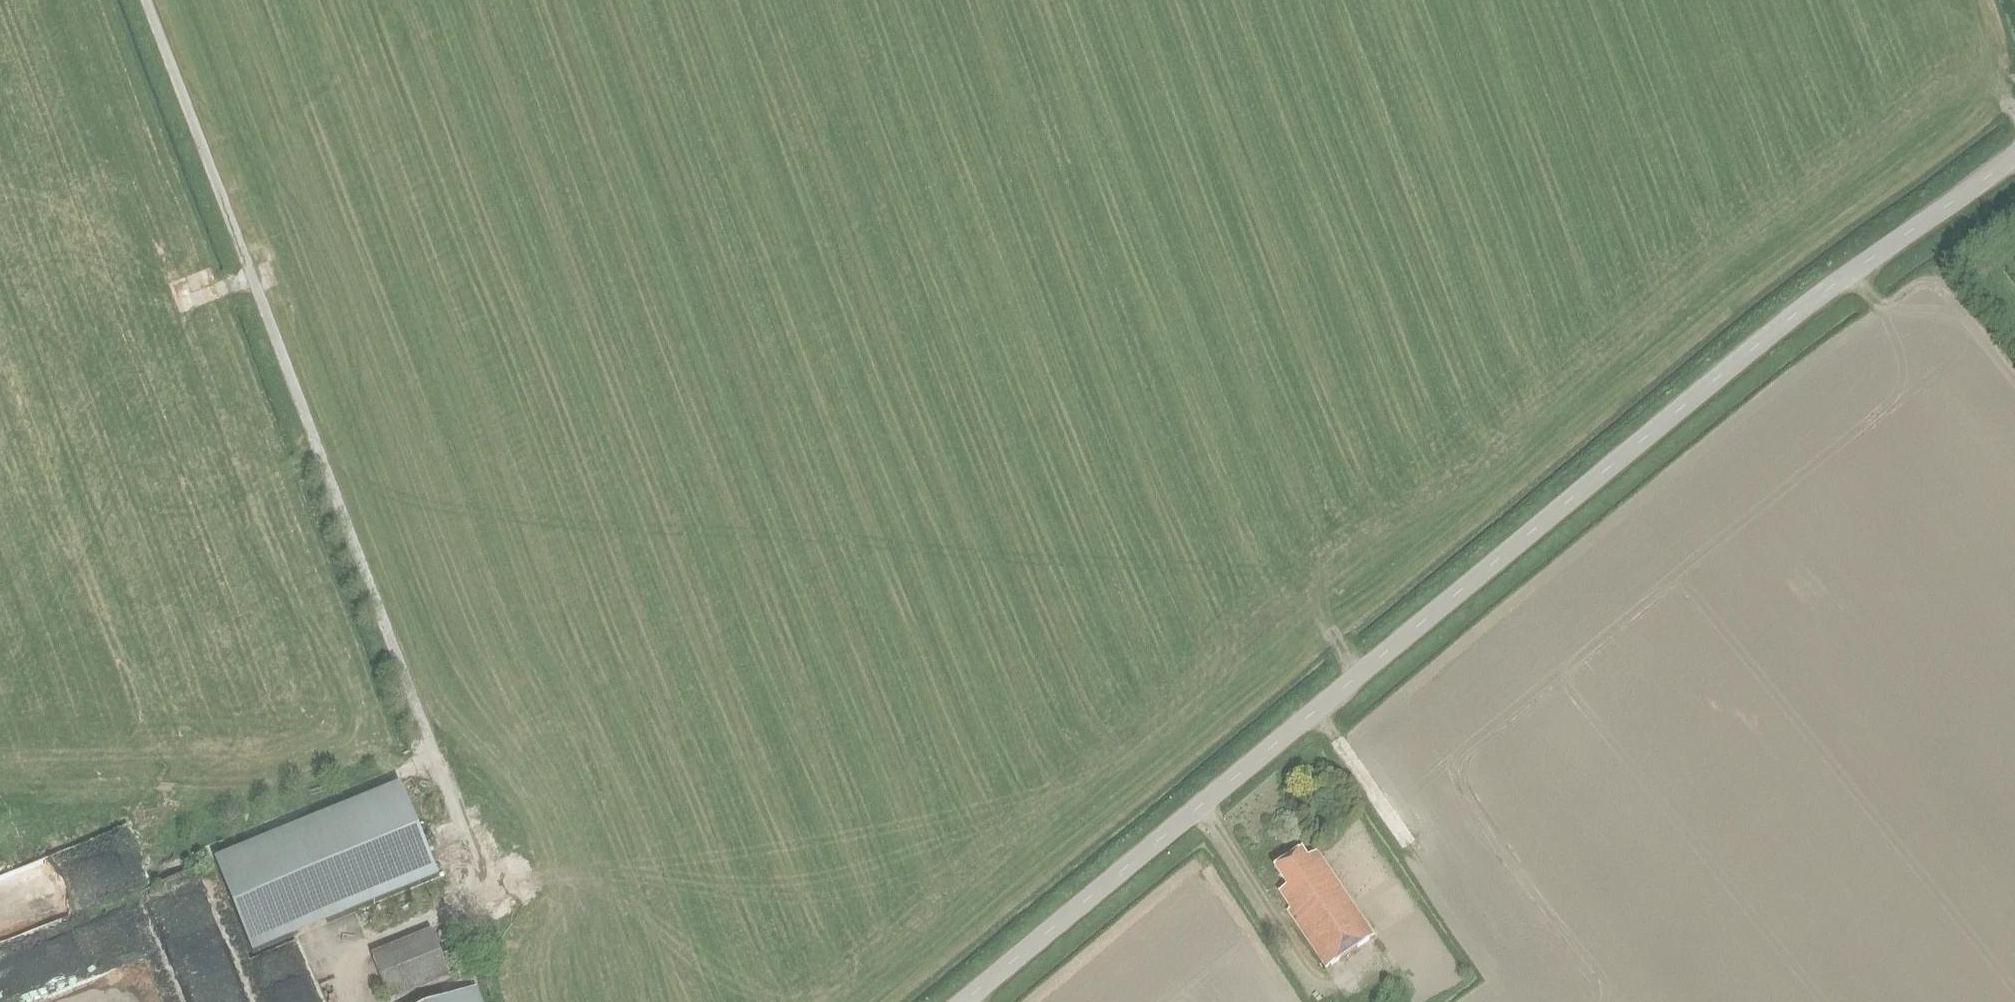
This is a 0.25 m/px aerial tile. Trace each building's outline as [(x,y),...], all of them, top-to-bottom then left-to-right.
[(255,948),(303,929),(441,874),(404,781),(218,855),(255,948)] [(1303,849),(1276,867),(1289,886),(1281,891),(1293,908),(1289,910),(1328,968),(1374,936),(1317,851),(1308,857),(1303,849)] [(0,956),(0,974),(34,963),(40,985),(25,989),(29,1000),(138,966),(127,930),(53,953),(49,941),(0,956)] [(390,1001),(451,977),(433,930),(372,954),(390,1001)] [(446,1001),(483,1001),(478,989),(446,1001)]
